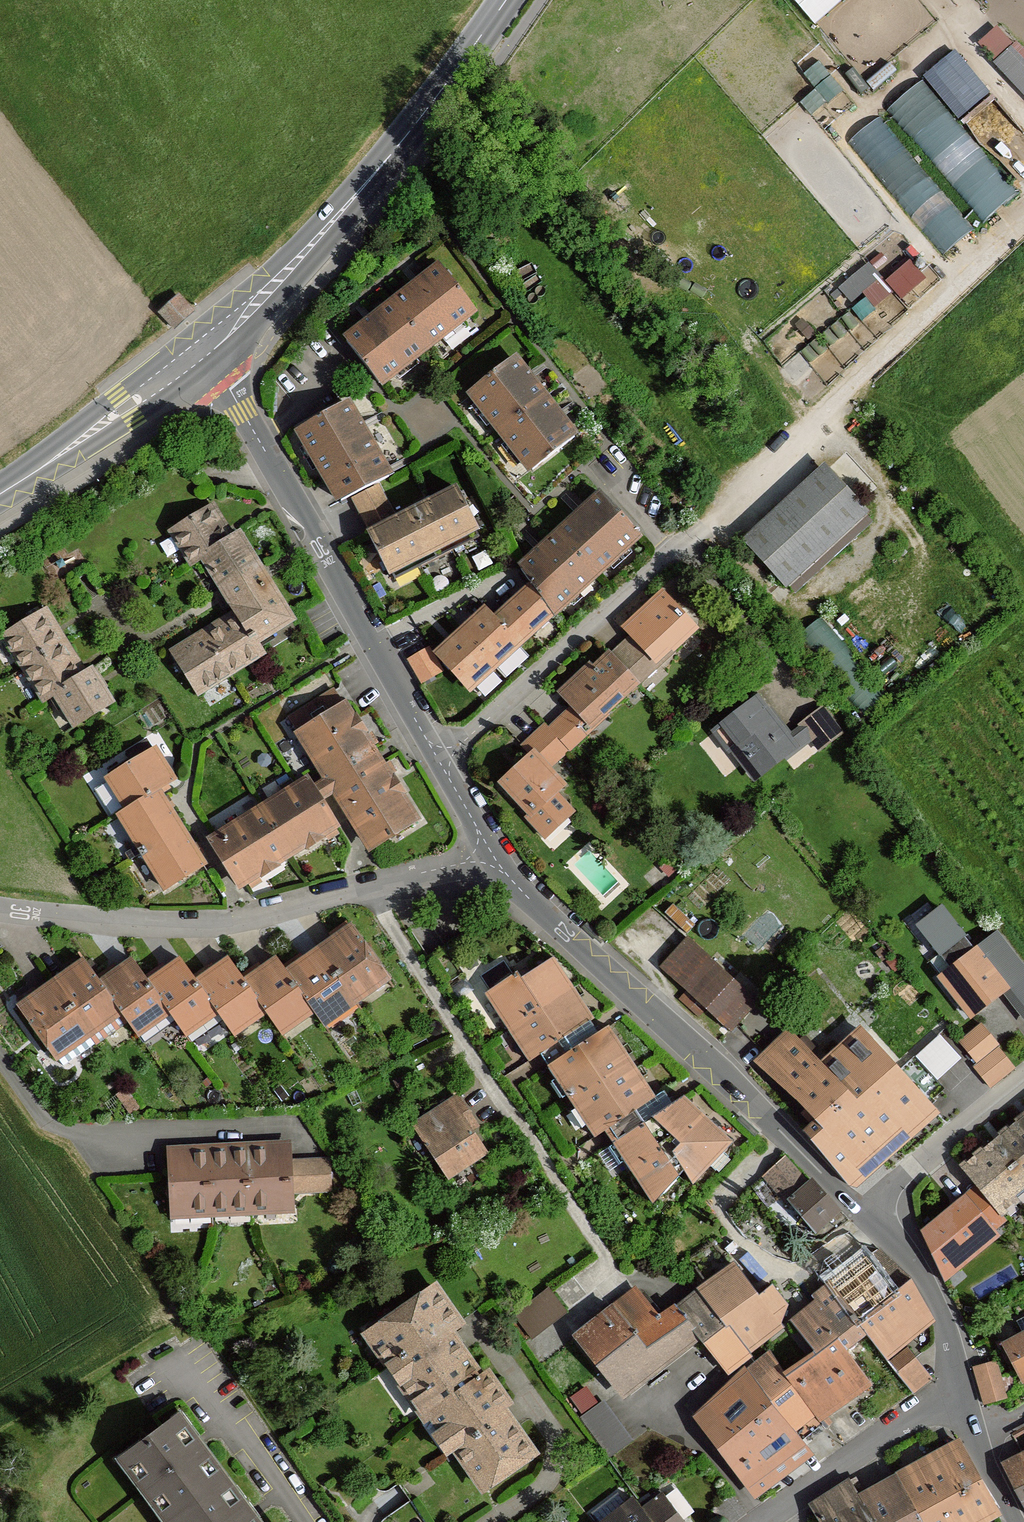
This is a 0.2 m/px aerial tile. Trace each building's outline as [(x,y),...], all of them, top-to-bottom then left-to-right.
[(811,21),(841,0),(796,0),(811,21)] [(1001,23),(982,40),(1023,86),(1023,48),(1001,23)] [(959,46),(927,75),(964,116),(996,87),(959,46)] [(893,106),(988,217),(1022,189),(926,77),(893,106)] [(855,136),(945,252),(976,228),(886,112),(855,136)] [(443,265),(351,338),(387,384),(479,311),(443,265)] [(179,298),(161,315),(174,329),(192,312),(179,298)] [(520,359),(472,397),(531,473),(579,435),(520,359)] [(309,423),(297,430),(338,502),(348,495),(376,481),(386,474),(345,402),(309,423)] [(829,468),(748,543),(792,590),(872,515),(829,468)] [(358,514),(367,532),(395,518),(376,481),(348,495),(358,514)] [(395,518),(367,532),(389,574),(477,529),(456,487),(395,518)] [(642,537),(599,489),(582,504),(540,542),(517,562),(529,580),(552,616),(642,537)] [(233,609),(169,648),(196,691),(261,651),(254,639),(291,617),(264,573),(238,530),(230,534),(211,502),(168,528),(189,563),(201,556),(223,592),(233,609)] [(468,692),(552,616),(529,580),(492,613),(485,605),(432,652),(468,692)] [(701,632),(666,594),(628,630),(636,638),(614,658),(613,657),(597,672),(594,668),(564,696),(575,709),(551,731),(548,728),(527,748),(533,754),(502,783),(533,817),(531,819),(550,839),(577,814),(560,796),(567,790),(550,772),(701,632)] [(72,724),(109,701),(98,682),(89,668),(83,672),(79,665),(57,629),(44,607),(1,634),(42,700),(53,693),(72,724)] [(212,835),(241,881),(335,821),(319,796),(335,786),(374,847),(417,820),(334,691),(293,717),(329,773),(312,784),(307,776),(212,835)] [(715,729),(754,780),(808,737),(818,750),(841,732),(822,708),(786,737),(755,697),(715,729)] [(124,817),(168,890),(209,865),(166,794),(181,785),(160,751),(112,780),(131,813),(124,817)] [(115,811),(125,805),(107,776),(97,782),(115,811)] [(938,980),(968,1018),(1006,988),(1023,1011),(1023,962),(1000,931),(976,950),(941,905),(917,923),(952,967),(938,980)] [(87,961),(24,1006),(62,1060),(128,1013),(144,1036),(176,1013),(192,1036),(224,1013),(240,1035),(273,1011),(289,1034),(321,1012),(330,1026),(394,981),(356,927),(290,974),(281,961),(249,983),(232,960),(200,984),(183,961),(152,983),(136,961),(103,984),(87,961)] [(669,970),(734,1030),(761,1001),(695,941),(669,970)] [(517,972),(490,989),(533,1055),(544,1047),(550,1056),(554,1062),(601,1032),(596,1025),(553,957),(521,978),(517,972)] [(657,1098),(610,1026),(601,1032),(554,1062),(600,1133),(606,1128),(611,1135),(654,1199),(686,1168),(696,1185),(736,1144),(684,1095),(674,1103),(668,1096),(665,1091),(657,1098)] [(963,1042),(981,1063),(998,1048),(1000,1047),(982,1026),(963,1042)] [(943,1032),(921,1055),(943,1076),(965,1053),(943,1032)] [(811,1135),(852,1182),(937,1110),(867,1036),(832,1072),(795,1034),(761,1069),(819,1127),(811,1135)] [(977,1066),(994,1086),(1015,1069),(998,1048),(981,1063),(977,1066)] [(457,1097),(414,1125),(449,1178),(486,1153),(470,1130),(476,1126),(457,1097)] [(963,1165),(979,1185),(1001,1213),(1017,1200),(1016,1198),(1023,1192),(1023,1116),(963,1165)] [(288,1144),(170,1149),(173,1217),(292,1212),(291,1193),(331,1191),(329,1159),(289,1161),(288,1144)] [(768,1177),(821,1232),(842,1211),(789,1156),(768,1177)] [(1001,1213),(979,1185),(924,1230),(948,1281),(1001,1236),(994,1227),(1005,1218),(1001,1213)] [(705,1420),(762,1498),(816,1456),(804,1444),(828,1425),(825,1421),(875,1387),(856,1360),(875,1344),(915,1394),(932,1380),(908,1347),(936,1326),(880,1256),(823,1298),(828,1303),(801,1323),(822,1350),(786,1375),(774,1358),(754,1376),(753,1375),(741,1386),(705,1420)] [(730,1371),(735,1377),(758,1359),(754,1355),(799,1319),(776,1287),(762,1298),(740,1268),(664,1322),(641,1293),(620,1310),(582,1340),(606,1370),(628,1397),(697,1343),(705,1338),(730,1371)] [(460,1457),(487,1497),(543,1458),(511,1411),(517,1406),(496,1376),(489,1380),(457,1334),(467,1327),(438,1285),(368,1332),(456,1460),(460,1457)] [(512,1315),(531,1340),(567,1312),(548,1287),(512,1315)] [(1023,1380),(1023,1333),(1004,1343),(1023,1380)] [(999,1362),(978,1368),(987,1402),(1008,1397),(999,1362)] [(610,1396),(585,1412),(614,1455),(639,1438),(610,1396)] [(180,1412),(119,1457),(168,1521),(262,1521),(180,1412)] [(815,1504),(825,1521),(968,1521),(997,1506),(962,1441),(859,1493),(851,1481),(815,1504)] [(1003,1462),(1023,1502),(1023,1451),(1003,1462)] [(670,1497),(648,1513),(640,1503),(614,1521),(688,1521),(670,1497)]
